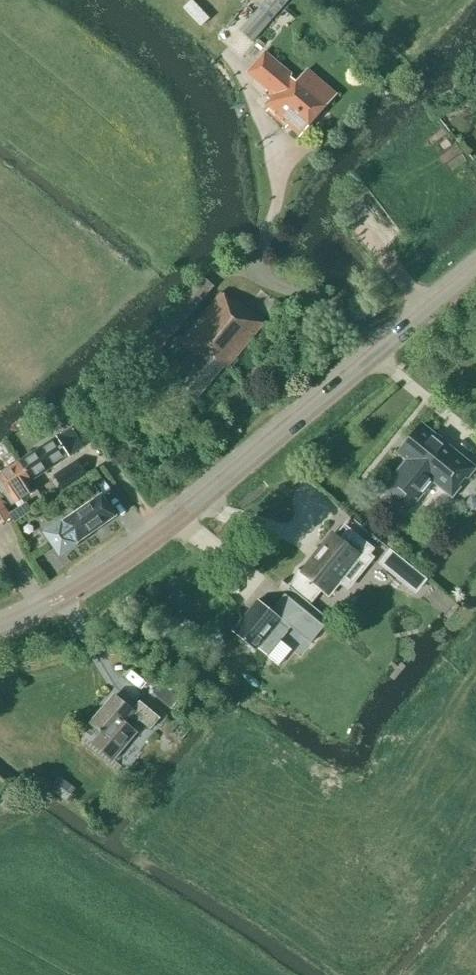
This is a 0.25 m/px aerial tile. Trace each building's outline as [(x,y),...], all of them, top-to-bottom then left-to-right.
[(288,0),(267,0),(240,31),(253,42),(288,0)] [(296,83),(288,77),(291,74),(265,52),(247,73),(272,95),(268,99),(274,104),(267,112),(286,128),(287,126),(300,136),(336,95),(308,70),(296,83)] [(150,364),(214,287),(201,274),(138,353),(150,364)] [(232,301),(221,293),(180,343),(192,353),(173,376),(181,383),(179,386),(196,400),(224,368),(226,370),(264,324),(234,299),(232,301)] [(389,497),(408,512),(433,482),(452,498),(461,487),(459,485),(465,477),(467,479),(475,468),(429,430),(429,431),(422,425),(419,429),(410,439),(415,443),(403,458),(407,461),(390,481),(382,491),(389,497)] [(19,462),(32,482),(82,449),(70,429),(19,462)] [(63,490),(87,475),(78,460),(54,475),(63,490)] [(32,482),(19,462),(0,475),(0,478),(17,504),(34,493),(29,484),(32,482)] [(78,543),(116,517),(102,496),(46,534),(60,554),(78,542),(78,543)] [(11,518),(0,500),(0,525),(11,518)] [(26,503),(10,514),(15,523),(32,512),(26,503)] [(298,569),(288,589),(295,593),(306,602),(319,586),(325,591),(334,581),(348,588),(368,563),(373,558),(370,555),(374,550),(348,530),(340,540),(335,536),(322,552),(320,551),(303,571),(298,569)] [(428,580),(390,550),(390,551),(391,552),(382,563),(416,591),(425,579),(427,581),(428,580)] [(318,618),(296,600),(289,594),(278,608),(280,609),(275,615),(258,601),(233,631),(256,650),(257,648),(268,656),(291,628),(290,627),(297,618),(309,629),(318,618)] [(161,683),(153,692),(172,709),(180,699),(161,683)] [(133,710),(115,696),(91,725),(101,734),(92,744),(113,761),(114,760),(113,760),(136,732),(132,729),(139,720),(151,730),(160,719),(140,702),(133,710)] [(66,801),(76,788),(60,776),(50,789),(66,801)] [(4,791),(3,800),(18,802),(20,793),(4,790),(4,791)]
